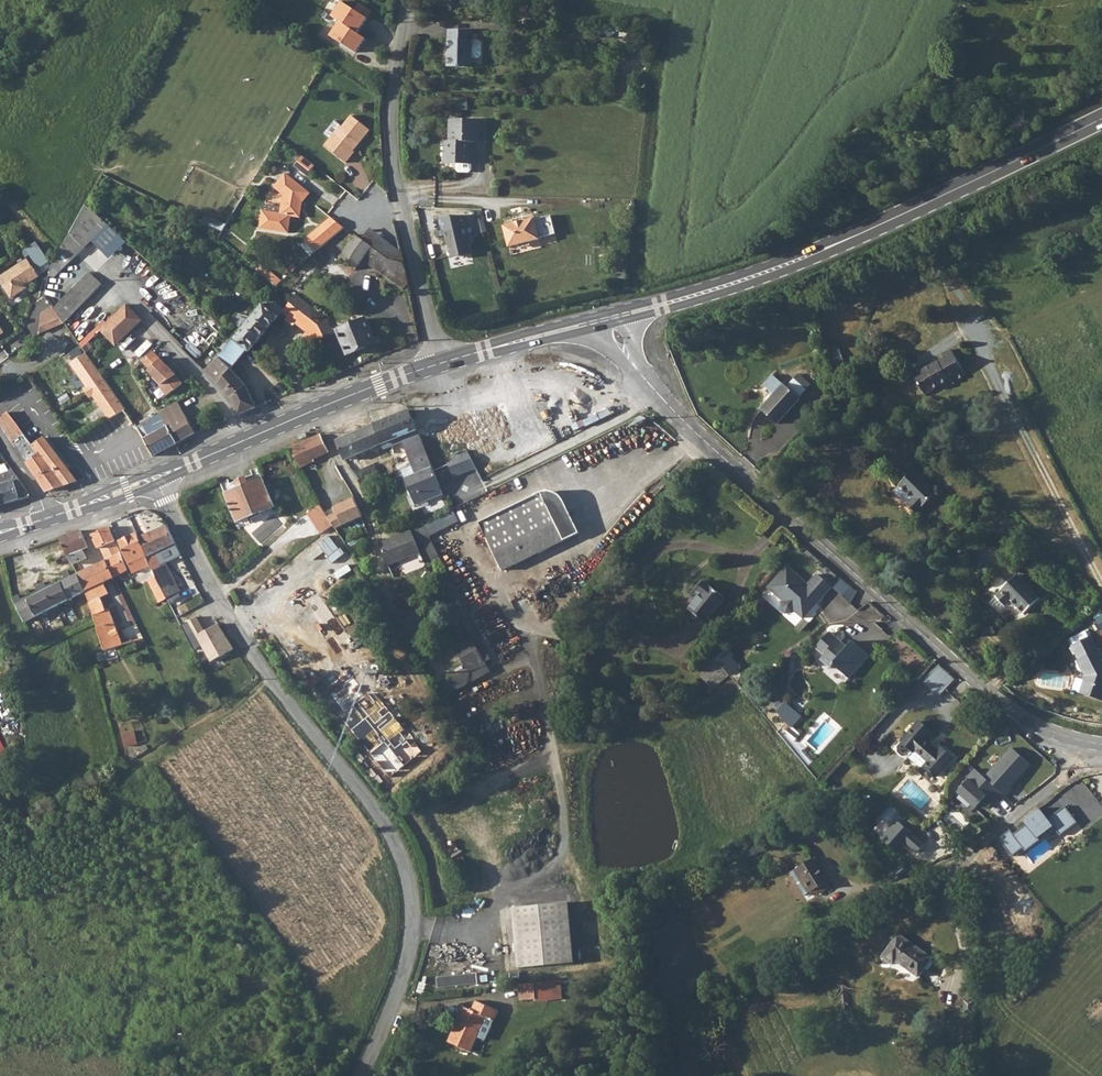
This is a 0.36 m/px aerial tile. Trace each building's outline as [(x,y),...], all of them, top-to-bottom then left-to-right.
[(478,30),(454,30),(454,68),(478,68),(477,59),(485,59),(487,56),(487,43),(485,41),(477,41),(478,30)] [(453,156),(453,165),(464,165),(465,170),(467,172),(476,172),(479,170),(479,141),(487,141),(487,120),(456,120),(457,141),(460,141),(460,156),(453,156)] [(345,130),(326,147),(343,168),(350,162),(348,159),(351,156),(352,157),(371,141),(356,124),(347,132),(345,130)] [(281,174),(275,182),(300,195),(304,190),(281,174)] [(300,195),(275,182),(270,188),(279,194),(276,212),(259,210),(257,227),(284,231),(286,221),(286,215),(292,215),(294,203),(298,197),(300,195)] [(523,208),(512,210),(515,221),(525,219),(523,208)] [(84,210),(68,241),(82,256),(107,230),(84,210)] [(301,237),(312,250),(340,226),(337,223),(334,220),(333,219),(329,215),(301,237)] [(513,225),(503,228),(508,249),(539,241),(539,240),(555,236),(550,217),(534,221),(534,220),(524,222),(513,225)] [(455,229),(445,231),(451,256),(455,255),(461,257),(472,254),(463,218),(452,218),(455,229)] [(336,251),(334,253),(356,269),(362,262),(370,268),(400,292),(405,288),(402,274),(401,272),(398,271),(393,268),(360,240),(359,239),(353,234),(348,239),(346,242),(338,253),(336,251)] [(68,241),(66,244),(80,259),(82,256),(68,241)] [(63,250),(59,259),(70,269),(80,259),(66,244),(63,250)] [(0,278),(0,290),(8,302),(20,294),(18,291),(22,289),(35,281),(23,263),(0,278)] [(90,279),(49,312),(56,322),(57,324),(58,326),(100,290),(90,279)] [(285,300),(284,301),(297,311),(309,322),(317,328),(323,341),(332,335),(323,323),(319,318),(320,317),(291,292),(289,295),(285,300)] [(238,331),(231,338),(245,350),(246,351),(278,317),(290,326),(305,336),(308,333),(311,335),(317,328),(309,322),(297,311),(284,301),(280,305),(270,296),(246,323),(238,331)] [(139,323),(124,308),(105,328),(120,343),(139,323)] [(33,333),(57,324),(56,322),(49,312),(47,310),(34,321),(33,333)] [(344,319),(335,323),(338,329),(336,331),(348,354),(366,346),(372,343),(360,320),(347,326),(344,319)] [(205,366),(200,372),(220,392),(222,395),(222,397),(225,399),(235,414),(251,406),(243,394),(239,386),(224,372),(245,350),(231,338),(205,366)] [(941,358),(911,375),(921,393),(952,376),(954,380),(963,375),(949,349),(939,354),(941,358)] [(154,360),(176,389),(189,377),(182,367),(179,363),(178,364),(164,350),(154,360)] [(99,422),(101,420),(107,417),(115,412),(84,365),(78,355),(61,366),(99,422)] [(771,394),(780,383),(769,374),(760,384),(771,394)] [(771,394),(758,409),(774,423),(797,397),(796,396),(802,389),(791,379),(785,386),(781,383),(780,383),(771,394)] [(866,386),(855,397),(861,403),(872,392),(866,386)] [(204,391),(181,400),(188,418),(211,408),(204,391)] [(140,423),(128,431),(133,437),(148,455),(152,452),(189,433),(176,411),(171,404),(153,414),(155,418),(142,426),(140,423)] [(407,409),(390,416),(401,442),(407,461),(410,467),(411,469),(415,467),(417,472),(424,469),(431,467),(429,463),(407,409)] [(115,412),(107,417),(116,430),(124,426),(115,412)] [(401,442),(390,416),(334,441),(343,460),(380,444),(382,449),(401,442)] [(0,423),(0,430),(5,436),(6,439),(17,431),(16,430),(7,418),(0,423)] [(17,431),(6,439),(11,445),(21,459),(26,465),(49,495),(63,488),(34,451),(17,431)] [(317,434),(287,447),(297,468),(311,461),(310,459),(326,451),(317,434)] [(44,443),(34,451),(63,488),(75,483),(65,469),(44,443)] [(463,449),(448,456),(451,461),(445,463),(451,476),(471,466),(463,449)] [(407,461),(394,466),(395,469),(397,472),(399,471),(410,467),(407,461)] [(413,474),(402,479),(408,495),(412,505),(441,493),(432,470),(425,473),(424,469),(417,472),(413,474)] [(911,469),(896,484),(909,498),(904,503),(913,512),(934,491),(911,469)] [(235,487),(222,493),(234,522),(272,507),(260,477),(246,483),(243,476),(233,481),(235,487)] [(0,479),(0,508),(8,507),(27,505),(22,497),(9,477),(7,477),(0,479)] [(1022,486),(1008,494),(1013,503),(1027,495),(1022,486)] [(538,492),(475,522),(498,569),(561,539),(575,533),(559,501),(556,496),(551,492),(545,491),(538,492)] [(350,499),(330,508),(332,513),(330,514),(324,517),(331,527),(332,529),(358,517),(350,499)] [(324,517),(316,506),(303,514),(317,536),(331,527),(324,517)] [(421,525),(426,537),(462,521),(456,509),(421,525)] [(165,523),(136,536),(148,564),(153,575),(165,598),(179,592),(164,562),(159,563),(153,552),(165,546),(173,542),(165,523)] [(106,526),(89,534),(96,547),(99,546),(100,548),(106,549),(114,545),(106,526)] [(79,530),(59,537),(71,563),(84,557),(81,549),(86,547),(79,530)] [(409,530),(376,543),(385,564),(417,552),(409,530)] [(136,536),(134,532),(117,540),(132,572),(148,564),(136,536)] [(106,549),(100,548),(105,558),(118,552),(114,545),(106,549)] [(118,552),(105,558),(113,576),(125,570),(118,552)] [(94,564),(75,573),(84,590),(90,611),(103,649),(117,644),(120,643),(107,607),(104,608),(100,596),(107,593),(102,581),(113,576),(105,558),(94,564)] [(830,585),(815,573),(806,584),(785,566),(767,587),(782,600),(780,603),(780,609),(785,612),(791,612),(793,609),(802,617),(811,607),(809,606),(813,601),(815,602),(830,585)] [(63,579),(59,581),(67,598),(84,590),(75,573),(69,576),(66,569),(60,572),(63,579)] [(165,598),(153,575),(146,578),(157,602),(165,598)] [(1000,591),(995,596),(1004,605),(1009,601),(1022,614),(1038,599),(1016,575),(999,591),(1000,591)] [(834,588),(853,601),(860,591),(841,578),(834,588)] [(686,608),(696,615),(705,622),(723,598),(701,580),(693,590),(698,593),(686,608)] [(18,593),(12,596),(23,620),(67,598),(59,581),(46,587),(42,581),(35,585),(38,592),(21,601),(18,593)] [(221,623),(207,630),(199,616),(183,624),(204,667),(235,651),(221,623)] [(858,627),(868,649),(888,640),(879,618),(858,627)] [(828,631),(813,649),(821,656),(818,660),(828,669),(831,665),(847,678),(867,656),(850,641),(846,646),(828,631)] [(1079,694),(1101,701),(1101,699),(1101,659),(1096,647),(1095,648),(1088,634),(1069,643),(1076,657),(1075,657),(1083,674),(1079,694)] [(470,638),(452,648),(465,671),(482,662),(470,638)] [(721,642),(710,656),(727,676),(737,666),(730,658),(731,655),(721,642)] [(708,654),(693,670),(711,692),(727,676),(710,656),(708,654)] [(953,676),(934,659),(917,677),(936,694),(953,676)] [(793,728),(804,717),(788,701),(777,711),(793,728)] [(917,721),(898,742),(911,753),(912,751),(924,762),(921,767),(934,778),(952,757),(940,747),(937,750),(924,739),(930,732),(917,721)] [(783,722),(779,727),(794,740),(798,736),(783,722)] [(132,729),(121,732),(124,745),(135,742),(132,729)] [(145,744),(138,747),(141,752),(147,748),(145,744)] [(1010,747),(983,777),(1002,794),(1004,796),(1011,788),(1008,786),(1015,778),(1016,779),(1029,765),(1010,747)] [(967,778),(955,791),(974,808),(984,796),(993,804),(1002,794),(983,777),(973,768),(965,777),(967,778)] [(1046,819),(1038,808),(1022,820),(1026,824),(1013,834),(1009,830),(998,839),(1011,856),(1022,848),(1024,851),(1053,829),(1058,836),(1076,822),(1063,806),(1046,819)] [(898,819),(882,838),(902,854),(907,848),(917,856),(928,843),(898,819)] [(545,863),(551,849),(537,843),(531,857),(545,863)] [(811,860),(796,869),(810,892),(817,888),(820,893),(828,888),(811,860)] [(810,892),(796,869),(792,871),(806,895),(810,892)] [(817,888),(810,892),(813,896),(820,893),(817,888)] [(564,903),(509,908),(515,968),(569,963),(564,903)] [(881,956),(891,964),(894,959),(916,976),(921,969),(929,957),(896,934),(881,956)] [(439,975),(439,987),(480,985),(479,973),(439,975)] [(532,983),(519,984),(520,1001),(533,999),(532,983)] [(470,1011),(462,1007),(446,1043),(468,1052),(484,1017),(492,1022),(497,1012),(474,1002),(470,1011)]
